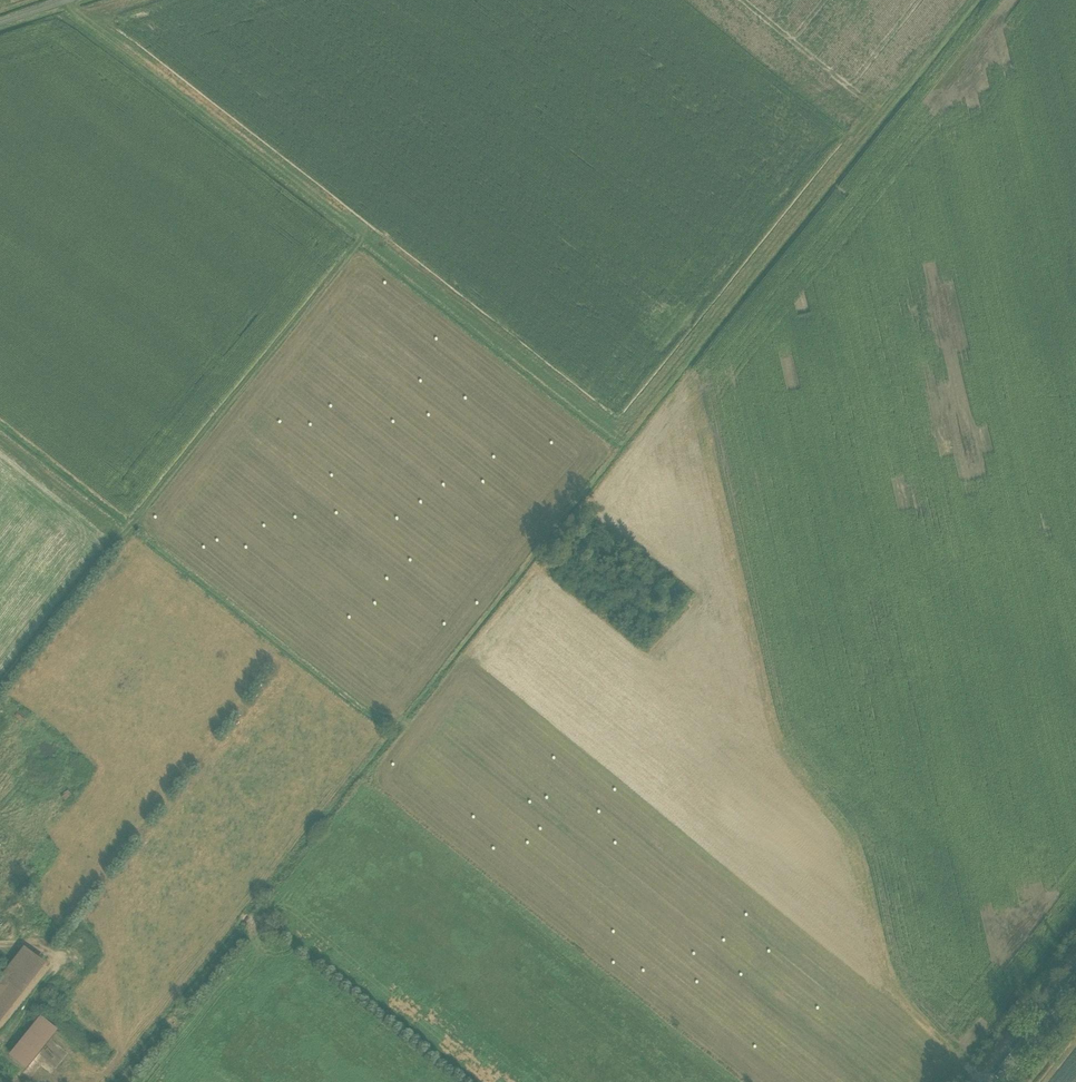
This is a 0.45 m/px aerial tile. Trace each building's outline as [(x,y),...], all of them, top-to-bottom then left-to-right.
[(24,947),(1,977),(23,994),(46,963),(24,947)] [(23,994),(1,977),(0,978),(0,1023),(23,994)] [(41,1016),(9,1056),(26,1070),(58,1030),(41,1016)]
